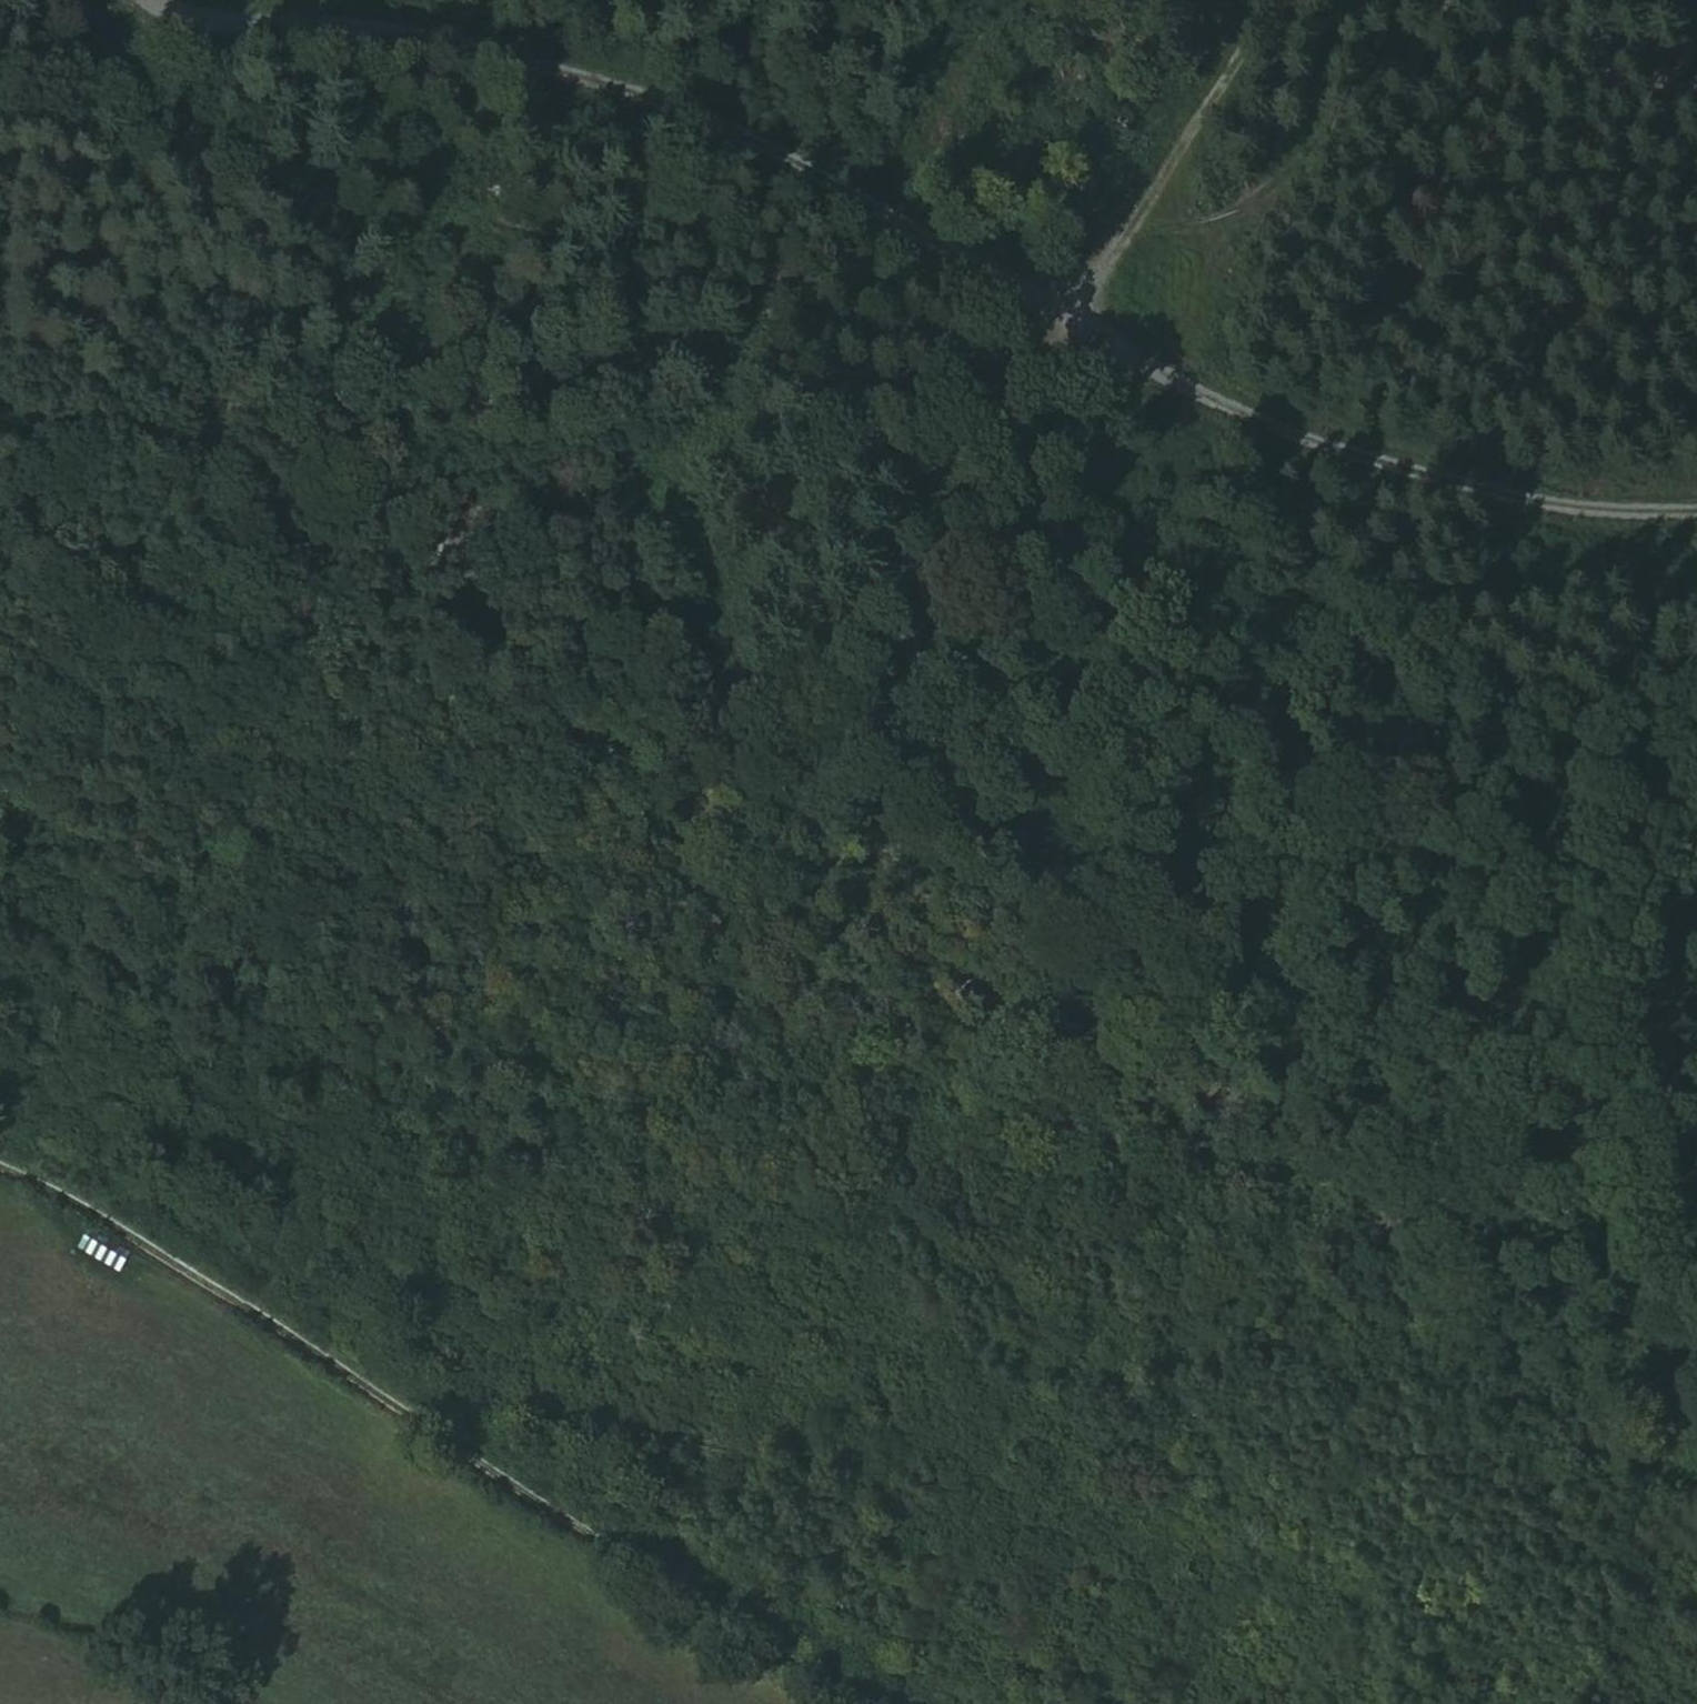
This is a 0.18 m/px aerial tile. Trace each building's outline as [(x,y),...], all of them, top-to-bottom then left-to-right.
[(156,1260),(115,1238),(103,1261),(144,1282),(156,1260)]
